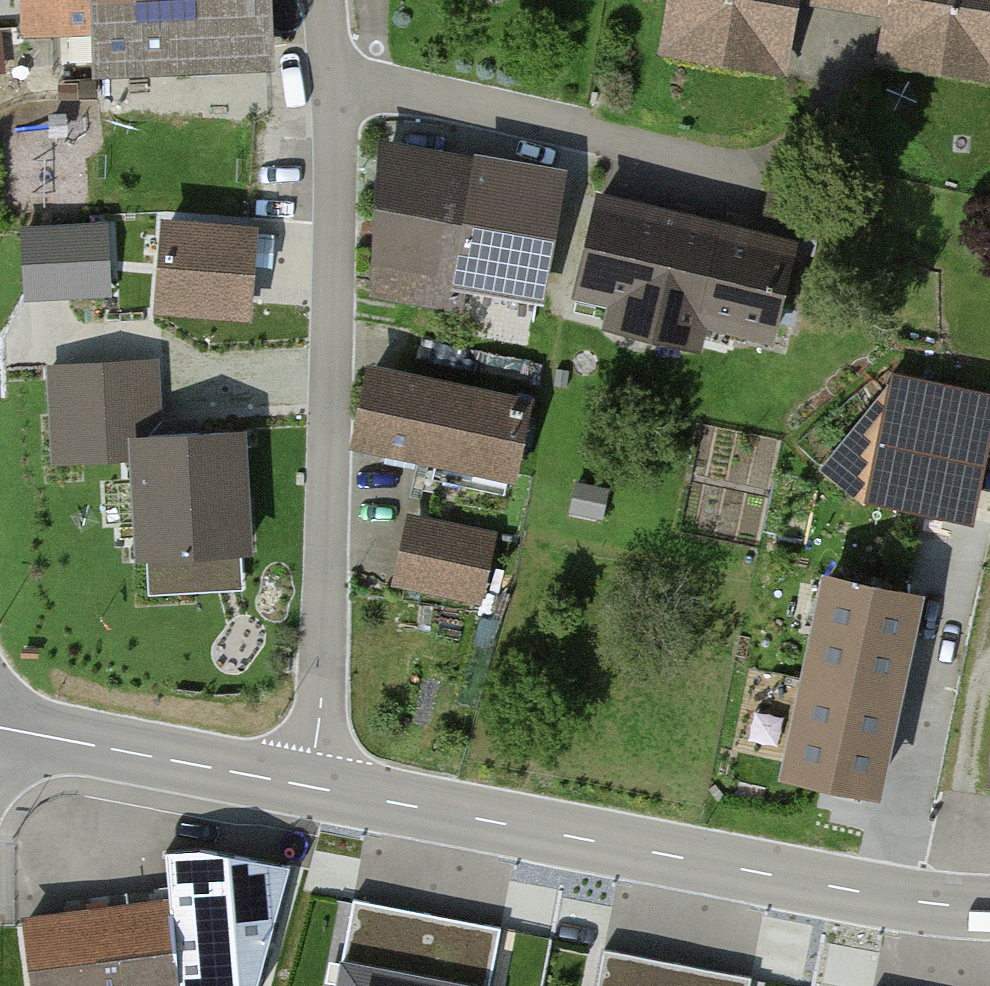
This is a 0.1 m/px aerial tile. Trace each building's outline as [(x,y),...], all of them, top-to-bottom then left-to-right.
[(267,49),(266,0),(27,0),(28,34),(85,33),(86,53),(267,49)] [(793,0),(681,0),(674,42),(782,62),(793,2),(793,0)] [(793,2),(885,19),(877,63),(989,84),(989,0),(793,0),(793,2)] [(476,269),(542,282),(561,188),(394,156),(367,291),(467,311),(476,269)] [(586,212),(569,298),(774,338),(791,252),(586,212)] [(153,302),(255,308),(259,249),(156,243),(153,302)] [(519,477),(532,412),(368,379),(355,444),(519,477)] [(781,846),(870,863),(958,409),(869,392),(833,451),(775,748),(799,753),(781,846)] [(399,582),(483,598),(493,542),(410,526),(399,582)] [(165,843),(173,909),(31,926),(38,985),(257,985),(284,870),(165,843)] [(353,901),(337,985),(490,985),(501,929),(353,901)] [(603,947),(595,985),(749,985),(751,976),(603,947)]
